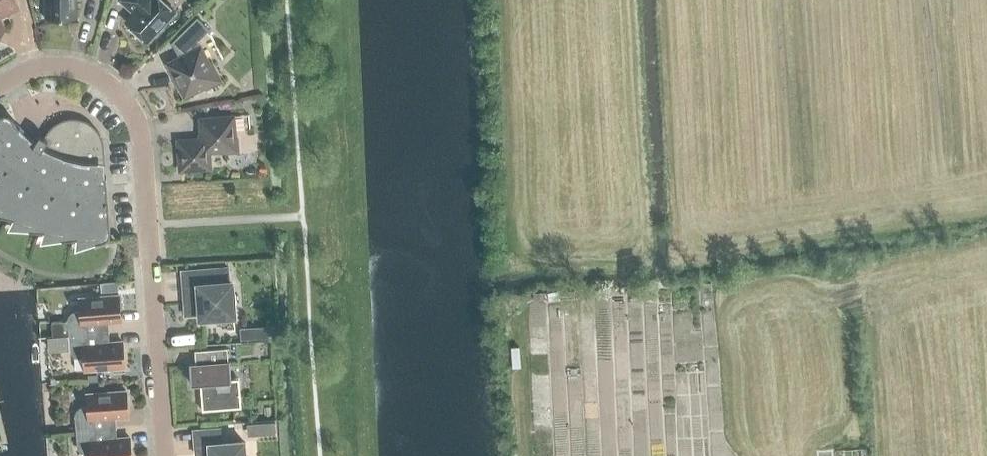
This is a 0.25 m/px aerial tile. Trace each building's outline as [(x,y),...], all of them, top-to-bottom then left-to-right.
[(16,7),(13,0),(0,0),(0,15),(16,7)] [(44,19),(76,19),(76,0),(44,0),(44,19)] [(125,22),(147,42),(175,12),(161,0),(119,0),(133,13),(125,22)] [(171,43),(178,57),(166,63),(183,98),(204,87),(205,89),(221,81),(212,62),(210,63),(198,40),(209,30),(197,17),(171,43)] [(29,231),(63,233),(62,239),(61,239),(62,240),(96,236),(96,242),(96,244),(104,241),(107,239),(109,236),(109,232),(105,177),(104,177),(99,178),(98,164),(103,164),(103,165),(105,165),(103,146),(101,137),(96,129),(89,123),(81,120),(72,118),(63,120),(55,124),(48,130),(43,138),(39,135),(34,142),(32,141),(19,128),(11,117),(8,115),(4,114),(0,115),(0,208),(2,209),(0,214),(0,216),(31,224),(30,229),(29,229),(29,231)] [(200,140),(178,141),(180,170),(209,168),(208,153),(224,151),(225,153),(239,152),(238,138),(235,139),(234,116),(199,118),(200,140)] [(228,268),(181,271),(183,289),(184,289),(184,287),(197,286),(199,319),(234,316),(233,305),(236,303),(235,294),(232,293),(231,282),(229,282),(228,268)] [(101,292),(118,291),(117,282),(101,284),(101,292)] [(51,322),(52,337),(68,336),(108,332),(107,322),(120,321),(118,295),(79,298),(80,311),(76,312),(72,313),(69,315),(67,319),(67,321),(51,322)] [(246,328),(247,340),(268,338),(267,327),(246,328)] [(108,332),(68,336),(69,348),(70,351),(72,355),(75,357),(80,358),(83,357),(84,370),(124,367),(122,341),(109,342),(108,332)] [(52,337),(48,337),(49,350),(69,348),(68,336),(52,337)] [(199,383),(201,411),(245,407),(242,378),(230,379),(229,362),(228,362),(226,348),(194,351),(195,364),(188,365),(190,383),(199,383)] [(710,419),(685,421),(682,396),(674,382),(648,384),(646,360),(595,365),(583,372),(576,373),(552,388),(556,394),(546,395),(545,385),(535,386),(536,396),(543,407),(567,405),(568,419),(559,420),(561,434),(567,434),(558,439),(559,455),(713,455),(710,419)] [(74,415),(76,431),(115,428),(115,418),(127,417),(125,391),(86,394),(87,407),(83,407),(79,408),(76,411),(74,415)] [(257,436),(275,435),(274,423),(256,424),(257,436)] [(76,431),(77,447),(79,451),(82,453),(87,453),(90,453),(91,455),(130,455),(129,437),(116,438),(115,428),(76,431)] [(210,455),(244,455),(243,441),(221,443),(220,430),(221,430),(221,429),(194,431),(195,455),(196,455),(197,455),(197,454),(210,453),(210,455)] [(546,435),(552,431),(550,431),(535,440),(537,455),(559,455),(546,435)]
